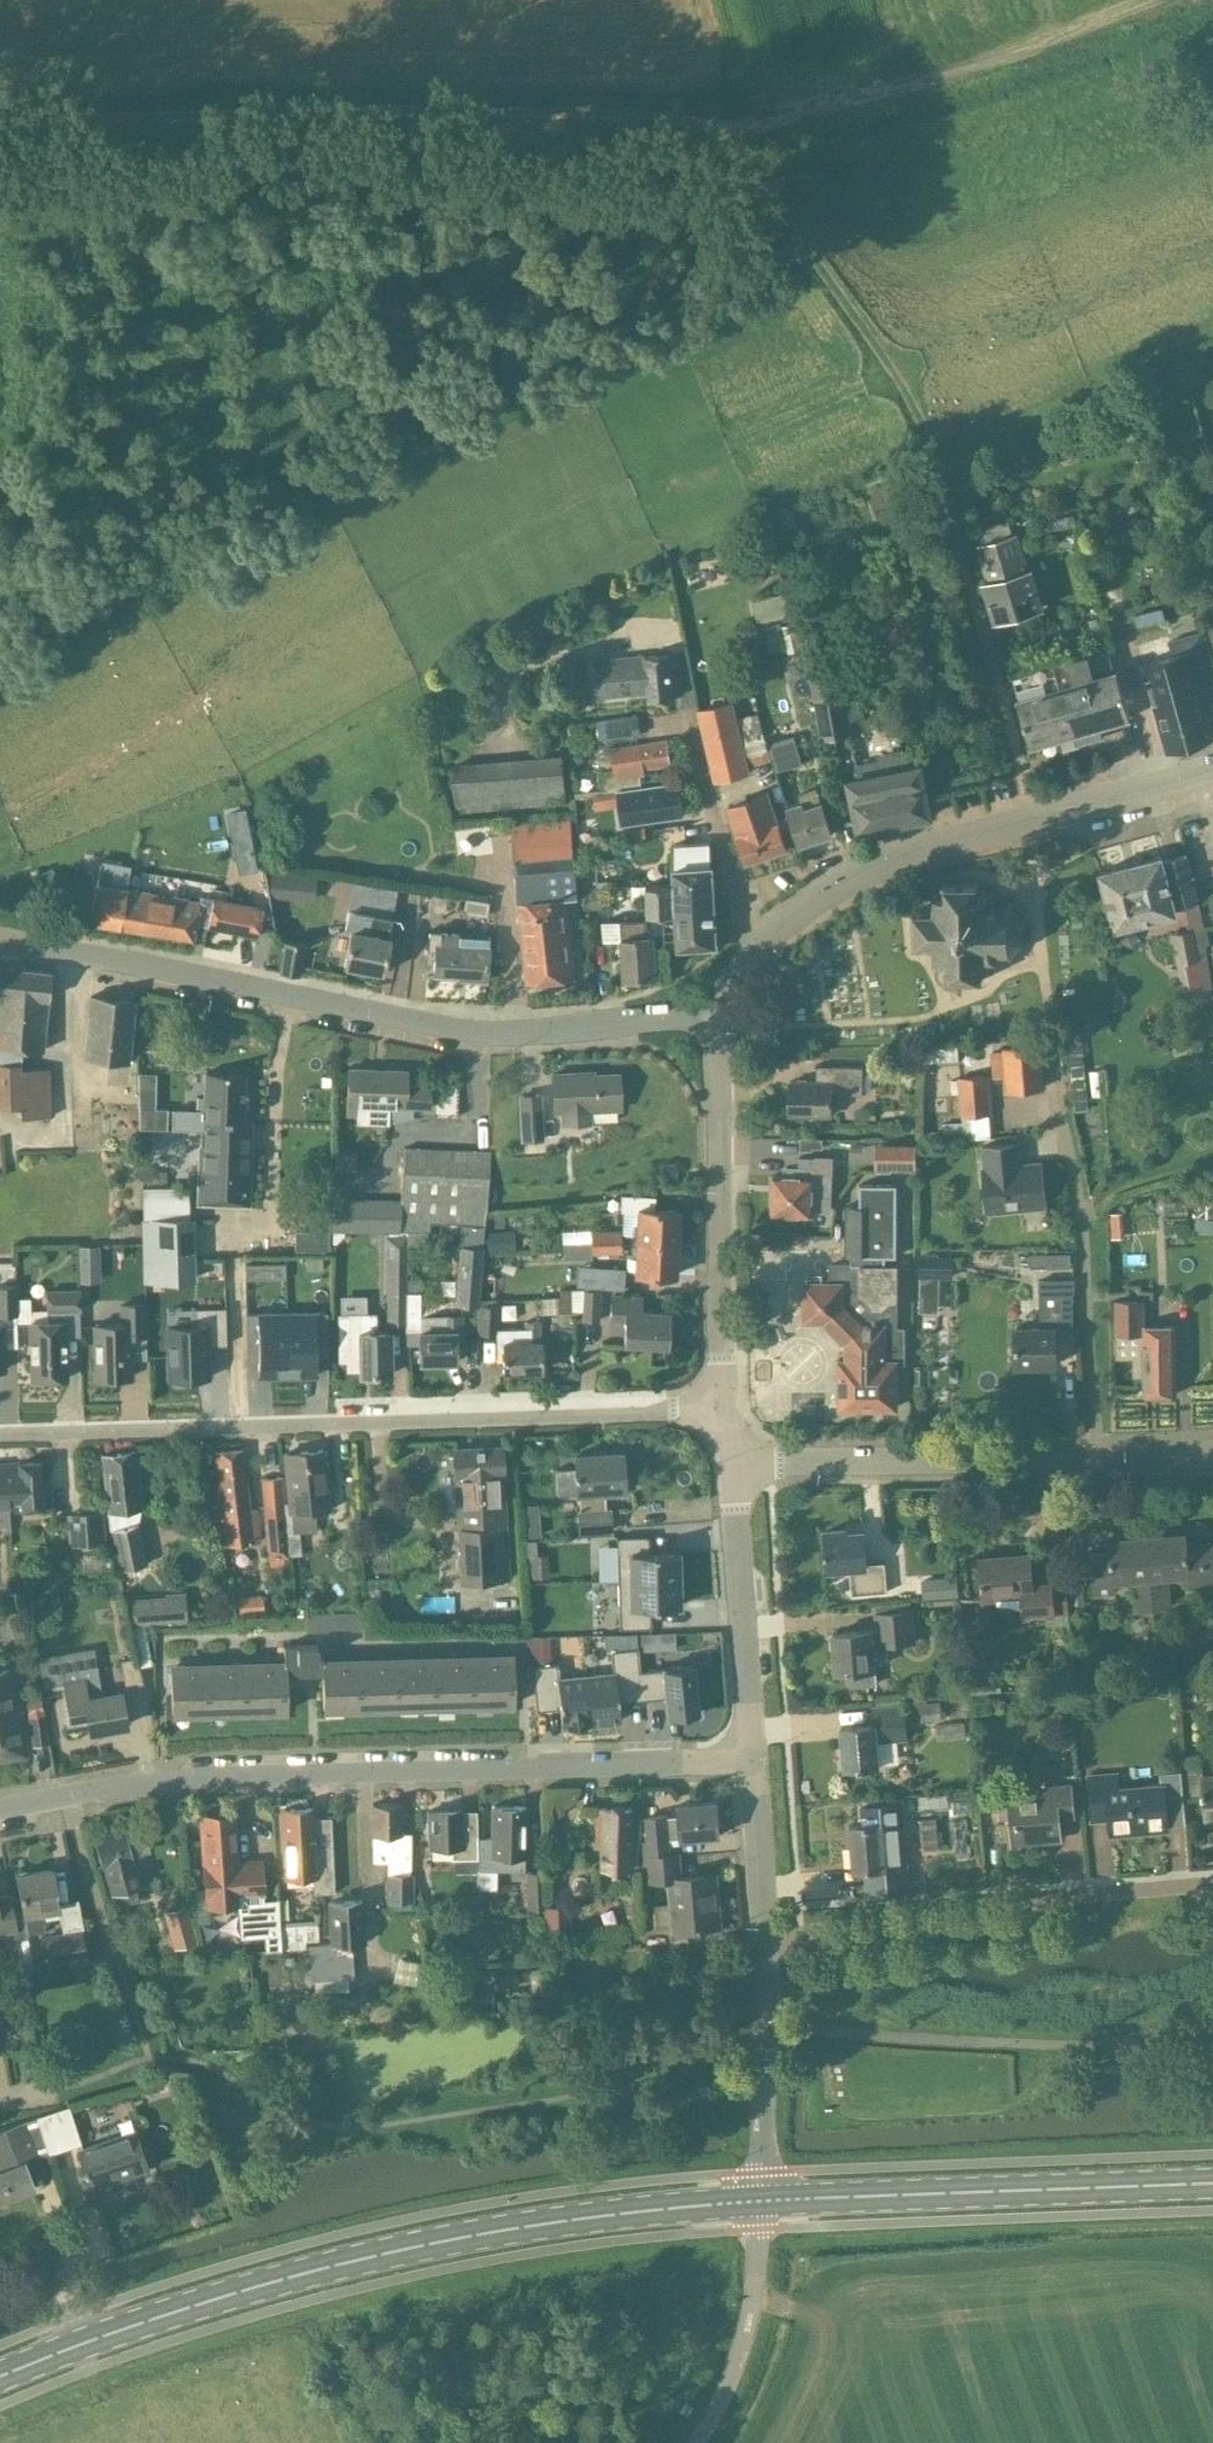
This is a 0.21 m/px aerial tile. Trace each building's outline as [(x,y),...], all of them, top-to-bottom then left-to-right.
[(792,504),(779,509),(788,532),(801,527),(792,504)] [(1133,504),(1116,509),(1120,523),(1137,518),(1133,504)] [(1074,514),(1045,520),(1048,532),(1076,526),(1074,514)] [(1012,534),(1008,520),(978,529),(982,543),(975,545),(986,582),(984,582),(994,620),(1041,607),(1031,569),(1029,570),(1017,533),(1012,534)] [(790,616),(785,593),(753,599),(758,623),(790,616)] [(796,622),(782,625),(789,653),(803,650),(796,622)] [(1143,663),(1168,752),(1212,740),(1202,702),(1212,699),(1212,665),(1203,631),(1170,640),(1174,654),(1143,663)] [(1130,716),(1110,648),(1014,677),(1020,698),(1018,699),(1031,745),(1130,716)] [(670,653),(644,655),(595,660),(598,699),(648,694),(649,700),(675,698),(670,653)] [(811,675),(807,653),(796,655),(801,677),(810,675),(811,675)] [(864,730),(852,667),(811,675),(810,675),(822,738),(864,730)] [(730,701),(699,708),(714,780),(746,773),(730,701)] [(772,760),(758,714),(739,719),(746,747),(754,766),(772,760)] [(638,736),(636,716),(597,719),(599,739),(638,736)] [(584,722),(568,724),(569,733),(585,731),(584,722)] [(617,790),(642,787),(640,774),(645,773),(645,768),(670,764),(666,740),(612,748),(616,773),(601,775),(604,792),(617,790)] [(803,763),(799,749),(772,757),(777,771),(803,763)] [(566,802),(563,755),(452,764),(456,811),(566,802)] [(860,778),(850,780),(860,828),(930,814),(927,798),(926,795),(920,765),(907,768),(860,778)] [(679,782),(642,787),(617,790),(621,824),(684,816),(679,782)] [(802,801),(788,805),(800,844),(832,833),(818,786),(799,792),(802,801)] [(787,848),(768,794),(728,808),(747,862),(787,848)] [(230,830),(248,827),(244,809),(227,813),(230,830)] [(578,897),(571,819),(511,825),(519,902),(527,983),(575,978),(567,897),(578,897)] [(643,824),(619,828),(621,840),(645,836),(643,824)] [(664,913),(714,909),(710,841),(672,843),(674,882),(647,884),(648,914),(664,913)] [(1162,854),(1100,869),(1115,926),(1177,910),(1176,905),(1185,903),(1199,898),(1187,851),(1163,857),(1162,854)] [(257,870),(253,853),(236,857),(239,874),(257,870)] [(101,864),(90,921),(119,926),(125,888),(129,869),(101,864)] [(52,869),(39,875),(50,898),(59,894),(53,881),(57,879),(52,869)] [(271,871),(269,894),(287,896),(289,873),(271,871)] [(989,903),(988,896),(991,894),(990,892),(987,893),(983,889),(984,886),(981,885),(980,888),(977,888),(977,885),(981,881),(979,878),(975,883),(947,883),(942,879),(939,882),(945,887),(944,890),(946,891),(946,896),(933,896),(933,912),(914,911),(911,909),(910,911),(914,914),(915,944),(912,946),(913,948),(917,946),(935,946),(935,961),(948,961),(947,968),(946,968),(947,974),(943,980),(946,982),(949,978),(977,976),(981,981),(984,978),(980,974),(981,966),(983,967),(984,969),(987,969),(986,965),(989,960),(992,960),(992,958),(989,958),(989,956),(998,956),(998,949),(1009,948),(1011,953),(1015,953),(1013,946),(1022,937),(1026,938),(1028,934),(1023,933),(1023,920),(1028,917),(1025,914),(1020,917),(1011,907),(1012,901),(1009,900),(1007,907),(995,905),(994,899),(991,899),(991,905),(987,905),(989,903)] [(125,888),(119,926),(192,939),(194,924),(257,936),(261,913),(262,908),(199,896),(198,901),(172,896),(125,888)] [(585,890),(586,905),(605,904),(603,888),(585,890)] [(1184,991),(1212,986),(1204,925),(1199,898),(1185,903),(1191,927),(1171,931),(1184,991)] [(351,930),(344,965),(346,965),(345,968),(360,971),(360,968),(382,972),(393,917),(348,909),(345,930),(351,930)] [(717,944),(714,909),(664,913),(666,947),(717,944)] [(649,936),(648,918),(621,920),(622,939),(624,978),(657,976),(655,936),(649,936)] [(621,920),(603,921),(604,940),(622,939),(621,920)] [(429,932),(428,948),(436,948),(434,972),(464,974),(464,977),(486,978),(488,947),(489,936),(458,934),(442,933),(429,932)] [(305,942),(283,939),(279,973),(300,976),(305,942)] [(0,965),(0,1107),(21,1106),(22,1116),(52,1116),(51,1068),(22,1067),(22,1047),(43,1049),(47,996),(48,997),(50,970),(0,965)] [(134,999),(90,994),(83,1052),(128,1057),(134,999)] [(1043,1086),(1039,1045),(1006,1048),(1006,1050),(996,1051),(998,1076),(1009,1075),(1010,1089),(1043,1086)] [(863,1065),(817,1064),(816,1081),(791,1081),(790,1107),(805,1107),(805,1114),(832,1115),(832,1094),(863,1094),(863,1089),(872,1089),(872,1074),(863,1074),(863,1065)] [(374,1067),(349,1066),(348,1110),(356,1111),(356,1120),(388,1122),(388,1102),(413,1103),(413,1113),(459,1115),(460,1083),(406,1082),(407,1068),(385,1067),(385,1072),(373,1071),(374,1067)] [(173,1109),(172,1128),(200,1128),(198,1201),(233,1202),(232,1206),(248,1206),(251,1118),(243,1118),(243,1106),(247,1106),(248,1089),(244,1089),(244,1072),(205,1070),(204,1095),(198,1095),(197,1110),(173,1109)] [(559,1079),(550,1079),(551,1111),(560,1111),(561,1123),(617,1120),(616,1107),(621,1106),(619,1073),(590,1075),(590,1073),(558,1074),(559,1079)] [(993,1112),(990,1074),(958,1076),(958,1079),(950,1079),(951,1093),(959,1092),(961,1115),(962,1115),(964,1140),(991,1137),(989,1113),(993,1112)] [(539,1094),(519,1095),(521,1141),(540,1140),(539,1094)] [(156,1108),(140,1108),(141,1128),(167,1128),(168,1108),(156,1108)] [(801,1139),(800,1151),(814,1152),(814,1150),(823,1150),(824,1139),(801,1139)] [(876,1141),(876,1166),(914,1167),(914,1141),(876,1141)] [(1023,1165),(1020,1144),(984,1147),(986,1169),(983,1169),(988,1213),(1047,1207),(1043,1163),(1023,1165)] [(397,1222),(429,1224),(429,1220),(485,1223),(491,1152),(404,1146),(400,1199),(330,1197),(329,1231),(397,1230),(397,1222)] [(801,1156),(801,1168),(784,1168),(784,1176),(774,1175),(772,1212),(812,1214),(812,1209),(829,1210),(831,1157),(801,1156)] [(677,1163),(665,1162),(664,1173),(676,1174),(677,1163)] [(147,1187),(162,1187),(162,1171),(147,1171),(147,1187)] [(851,1256),(851,1262),(831,1264),(831,1282),(806,1282),(805,1319),(823,1319),(847,1345),(847,1359),(840,1359),(840,1407),(897,1407),(897,1363),(905,1363),(905,1327),(897,1327),(897,1307),(897,1266),(886,1266),(886,1254),(895,1254),(897,1183),(860,1183),(860,1206),(845,1206),(845,1256),(851,1256)] [(147,1187),(142,1187),(143,1276),(195,1274),(193,1219),(188,1219),(186,1188),(162,1187),(147,1187)] [(636,1241),(677,1243),(677,1240),(682,1238),(682,1228),(678,1225),(679,1209),(654,1208),(654,1195),(620,1194),(620,1210),(637,1211),(636,1241)] [(1163,1206),(1163,1218),(1187,1218),(1187,1206),(1163,1206)] [(533,1213),(513,1214),(514,1227),(533,1227),(533,1213)] [(1196,1232),(1212,1232),(1212,1220),(1196,1220),(1196,1232)] [(483,1246),(484,1225),(460,1223),(458,1244),(483,1246)] [(513,1229),(486,1231),(487,1250),(514,1248),(513,1229)] [(621,1229),(563,1230),(563,1242),(621,1241),(621,1229)] [(296,1232),(295,1248),(327,1249),(328,1233),(311,1232),(296,1232)] [(563,1242),(563,1259),(592,1258),(592,1254),(621,1253),(621,1241),(563,1242)] [(634,1272),(675,1275),(676,1258),(680,1257),(680,1247),(677,1245),(677,1243),(636,1241),(634,1272)] [(97,1244),(77,1245),(77,1253),(98,1253),(97,1244)] [(455,1303),(479,1304),(479,1301),(483,1253),(482,1253),(483,1246),(458,1244),(455,1303)] [(1030,1267),(1070,1267),(1070,1252),(1030,1253),(1030,1267)] [(919,1254),(919,1276),(953,1277),(953,1255),(919,1254)] [(306,1256),(306,1268),(323,1268),(323,1256),(306,1256)] [(246,1264),(246,1279),(261,1279),(261,1264),(246,1264)] [(388,1325),(405,1324),(405,1278),(406,1278),(407,1265),(386,1264),(385,1283),(388,1283),(388,1325)] [(602,1267),(600,1287),(623,1289),(625,1269),(602,1267)] [(405,1278),(405,1324),(405,1331),(405,1344),(420,1344),(420,1361),(456,1361),(456,1348),(464,1348),(464,1314),(420,1314),(421,1278),(406,1278),(405,1278)] [(17,1285),(0,1286),(0,1315),(2,1315),(18,1315),(17,1285)] [(571,1289),(560,1289),(560,1297),(558,1297),(558,1312),(571,1312),(571,1289)] [(583,1289),(581,1319),(600,1320),(601,1289),(583,1289)] [(48,1321),(30,1322),(31,1378),(67,1376),(66,1340),(65,1311),(80,1311),(80,1290),(46,1291),(46,1312),(48,1312),(48,1321)] [(1041,1328),(1016,1328),(1017,1365),(1055,1364),(1055,1330),(1072,1329),(1071,1293),(1040,1294),(1041,1328)] [(641,1296),(612,1295),(611,1320),(624,1321),(624,1345),(668,1346),(668,1312),(640,1311),(641,1296)] [(1145,1299),(1114,1299),(1115,1334),(1115,1357),(1133,1357),(1133,1375),(1144,1375),(1144,1395),(1176,1394),(1176,1326),(1145,1325),(1145,1299)] [(496,1300),(479,1301),(479,1304),(481,1304),(478,1333),(496,1334),(498,1351),(502,1351),(504,1371),(540,1370),(539,1321),(524,1322),(525,1328),(499,1328),(499,1304),(496,1304),(496,1300)] [(146,1334),(145,1302),(120,1303),(121,1322),(94,1323),(96,1376),(131,1374),(130,1334),(146,1334)] [(196,1324),(168,1325),(169,1378),(174,1378),(174,1385),(191,1385),(190,1378),(208,1377),(207,1345),(227,1344),(225,1307),(195,1308),(196,1324)] [(259,1375),(288,1375),(287,1312),(246,1313),(247,1358),(258,1358),(259,1375)] [(327,1312),(287,1312),(288,1375),(316,1375),(316,1357),(328,1357),(327,1312)] [(375,1313),(338,1314),(339,1360),(347,1360),(347,1369),(359,1369),(359,1374),(391,1373),(390,1331),(375,1331),(375,1313)] [(560,1371),(560,1379),(572,1379),(572,1371),(560,1371)] [(504,1525),(500,1448),(455,1450),(461,1581),(509,1578),(506,1525),(504,1525)] [(249,1511),(242,1449),(212,1452),(225,1544),(259,1540),(256,1510),(249,1511)] [(314,1510),(328,1509),(322,1450),(285,1453),(291,1512),(293,1533),(317,1531),(314,1510)] [(102,1455),(108,1512),(141,1509),(134,1451),(102,1455)] [(575,1468),(556,1469),(557,1494),(579,1493),(580,1510),(579,1510),(580,1532),(611,1530),(610,1508),(607,1509),(606,1491),(623,1490),(621,1452),(574,1454),(575,1468)] [(0,1464),(0,1511),(9,1511),(43,1508),(40,1461),(0,1464)] [(260,1478),(268,1557),(290,1555),(284,1500),(282,1476),(260,1478)] [(102,1512),(85,1513),(86,1529),(87,1544),(104,1543),(102,1512)] [(111,1527),(121,1569),(144,1564),(148,1563),(138,1522),(111,1527)] [(538,1525),(522,1526),(523,1537),(539,1536),(538,1525)] [(846,1530),(825,1532),(829,1569),(849,1567),(852,1594),(887,1590),(885,1561),(866,1563),(864,1532),(846,1534),(846,1530)] [(1153,1610),(1168,1609),(1166,1588),(1160,1589),(1159,1577),(1205,1573),(1206,1583),(1212,1582),(1212,1545),(1187,1547),(1186,1535),(1147,1539),(1153,1610)] [(648,1536),(617,1537),(618,1580),(679,1578),(678,1551),(649,1552),(648,1536)] [(1139,1611),(1153,1610),(1147,1539),(1109,1542),(1110,1553),(1093,1555),(1096,1582),(1142,1578),(1143,1591),(1138,1591),(1139,1611)] [(537,1554),(536,1540),(525,1541),(526,1555),(537,1554)] [(111,1552),(82,1554),(83,1571),(112,1569),(111,1552)] [(1033,1587),(1031,1553),(978,1558),(981,1600),(996,1599),(995,1592),(1021,1590),(1024,1615),(1069,1611),(1067,1584),(1033,1587)] [(537,1554),(528,1555),(529,1578),(546,1577),(545,1554),(537,1554)] [(960,1595),(958,1576),(922,1579),(924,1598),(960,1595)] [(679,1578),(618,1580),(619,1628),(651,1627),(650,1607),(679,1606),(679,1578)] [(115,1579),(101,1582),(104,1598),(118,1596),(115,1579)] [(263,1611),(261,1596),(243,1598),(242,1585),(235,1586),(238,1614),(263,1611)] [(186,1622),(184,1593),(163,1594),(164,1597),(131,1599),(133,1626),(157,1624),(186,1622)] [(912,1608),(911,1602),(877,1604),(878,1611),(875,1611),(876,1630),(834,1634),(838,1673),(845,1672),(846,1683),(850,1687),(876,1685),(873,1646),(918,1642),(915,1608),(912,1608)] [(366,1629),(364,1612),(306,1614),(305,1631),(366,1629)] [(636,1634),(637,1647),(638,1651),(675,1650),(674,1633),(636,1634)] [(303,1674),(302,1644),(282,1645),(283,1666),(246,1667),(247,1712),(286,1711),(285,1674),(303,1674)] [(302,1644),(303,1674),(321,1673),(323,1709),(370,1708),(369,1663),(323,1665),(323,1657),(316,1657),(316,1644),(302,1644)] [(94,1647),(38,1656),(42,1686),(65,1682),(71,1718),(87,1715),(90,1731),(126,1725),(121,1692),(101,1695),(97,1664),(94,1647)] [(586,1675),(585,1675),(590,1723),(591,1723),(620,1720),(618,1702),(641,1700),(638,1670),(639,1670),(637,1647),(636,1647),(610,1650),(613,1673),(586,1675)] [(549,1653),(527,1654),(527,1665),(531,1665),(550,1663),(549,1653)] [(142,1683),(138,1657),(120,1660),(124,1686),(142,1683)] [(462,1660),(464,1705),(512,1703),(511,1659),(462,1660)] [(464,1705),(462,1660),(415,1662),(417,1706),(464,1705)] [(415,1662),(369,1663),(370,1708),(417,1706),(415,1662)] [(550,1663),(531,1665),(536,1710),(560,1708),(562,1726),(590,1723),(585,1675),(559,1678),(557,1662),(550,1663)] [(639,1670),(638,1670),(641,1700),(642,1700),(666,1697),(668,1715),(697,1712),(692,1664),(639,1670)] [(246,1667),(209,1668),(210,1713),(247,1712),(246,1667)] [(210,1713),(209,1668),(171,1669),(172,1714),(210,1713)] [(1189,1668),(1177,1668),(1177,1676),(1189,1676),(1189,1668)] [(8,1669),(0,1670),(0,1760),(26,1756),(19,1704),(13,1705),(8,1669)] [(907,1739),(904,1697),(874,1700),(874,1705),(871,1705),(872,1724),(842,1727),(845,1769),(879,1766),(877,1741),(907,1739)] [(48,1743),(42,1699),(27,1701),(33,1746),(48,1743)] [(940,1701),(916,1703),(918,1721),(942,1719),(940,1701)] [(963,1723),(936,1726),(938,1740),(964,1737),(963,1723)] [(1201,1754),(1183,1755),(1187,1795),(1205,1793),(1207,1820),(1212,1820),(1212,1776),(1204,1777),(1201,1754)] [(1119,1789),(1118,1775),(1089,1777),(1093,1821),(1111,1819),(1112,1834),(1168,1830),(1164,1785),(1119,1789)] [(1075,1818),(1072,1783),(1045,1786),(1046,1796),(1008,1800),(1013,1843),(1062,1838),(1060,1820),(1075,1818)] [(557,1798),(549,1798),(550,1813),(557,1813),(564,1813),(564,1797),(557,1798)] [(970,1797),(953,1798),(953,1812),(971,1810),(970,1797)] [(670,1856),(682,1855),(682,1851),(670,1852),(669,1839),(720,1835),(716,1801),(680,1804),(679,1815),(667,1817),(667,1814),(646,1816),(647,1839),(642,1840),(644,1856),(670,1854),(670,1856)] [(411,1833),(400,1833),(400,1804),(373,1804),(372,1862),(387,1862),(385,1901),(387,1900),(388,1907),(411,1907),(411,1901),(414,1901),(414,1872),(411,1872),(411,1833)] [(866,1822),(850,1824),(854,1869),(869,1868),(872,1896),(908,1892),(905,1863),(904,1863),(899,1805),(864,1808),(866,1822)] [(475,1834),(476,1858),(477,1858),(477,1869),(524,1870),(525,1806),(493,1806),(492,1837),(477,1837),(477,1834),(475,1834)] [(316,1874),(317,1893),(335,1892),(332,1847),(316,1848),(315,1837),(312,1837),(310,1808),(283,1809),(285,1838),(282,1838),(284,1876),(316,1874)] [(633,1809),(597,1808),(595,1846),(604,1846),(604,1868),(632,1869),(633,1809)] [(432,1859),(476,1858),(475,1834),(463,1834),(462,1809),(428,1810),(429,1847),(431,1846),(432,1859)] [(281,1948),(280,1922),(278,1898),(265,1899),(262,1860),(236,1861),(232,1813),(201,1815),(207,1899),(207,1907),(238,1905),(240,1938),(264,1936),(265,1949),(281,1948)] [(924,1848),(938,1846),(936,1818),(921,1819),(924,1848)] [(124,1830),(95,1838),(111,1894),(117,1893),(120,1905),(139,1900),(135,1886),(139,1885),(132,1857),(131,1856),(150,1851),(143,1826),(124,1831),(124,1830)] [(684,1876),(682,1855),(670,1856),(670,1854),(644,1856),(644,1858),(644,1863),(639,1863),(639,1902),(651,1902),(650,1878),(668,1877),(670,1905),(656,1906),(657,1926),(672,1926),(673,1930),(720,1926),(716,1874),(684,1876)] [(15,1916),(23,1956),(20,1957),(22,1968),(33,1966),(28,1934),(30,1933),(45,1930),(41,1910),(59,1907),(52,1869),(17,1875),(24,1914),(15,1916)] [(545,1906),(543,1870),(525,1870),(527,1907),(545,1906)] [(23,1956),(15,1916),(13,1916),(8,1894),(0,1896),(0,1933),(3,1932),(6,1948),(10,1947),(12,1958),(23,1956)] [(364,1942),(362,1900),(329,1902),(332,1943),(309,1945),(311,1980),(354,1978),(352,1942),(364,1942)] [(187,1905),(164,1912),(174,1949),(197,1942),(187,1905)] [(570,1934),(569,1906),(544,1907),(545,1935),(570,1934)] [(631,1917),(624,1924),(624,1931),(639,1931),(639,1917),(631,1917)] [(317,1919),(280,1922),(281,1948),(281,1950),(306,1948),(306,1942),(318,1941),(317,1919)] [(83,1929),(44,1935),(49,1964),(88,1956),(83,1929)] [(460,1952),(460,1965),(477,1965),(477,1952),(460,1952)] [(24,2013),(19,2014),(16,2019),(17,2025),(21,2028),(27,2027),(30,2022),(29,2017),(24,2013)] [(69,2105),(35,2117),(47,2153),(49,2153),(81,2142),(69,2105)] [(35,2117),(0,2127),(0,2199),(33,2185),(30,2178),(46,2171),(39,2155),(47,2153),(35,2117)] [(145,2162),(134,2132),(78,2151),(91,2188),(135,2173),(133,2166),(145,2162)]
